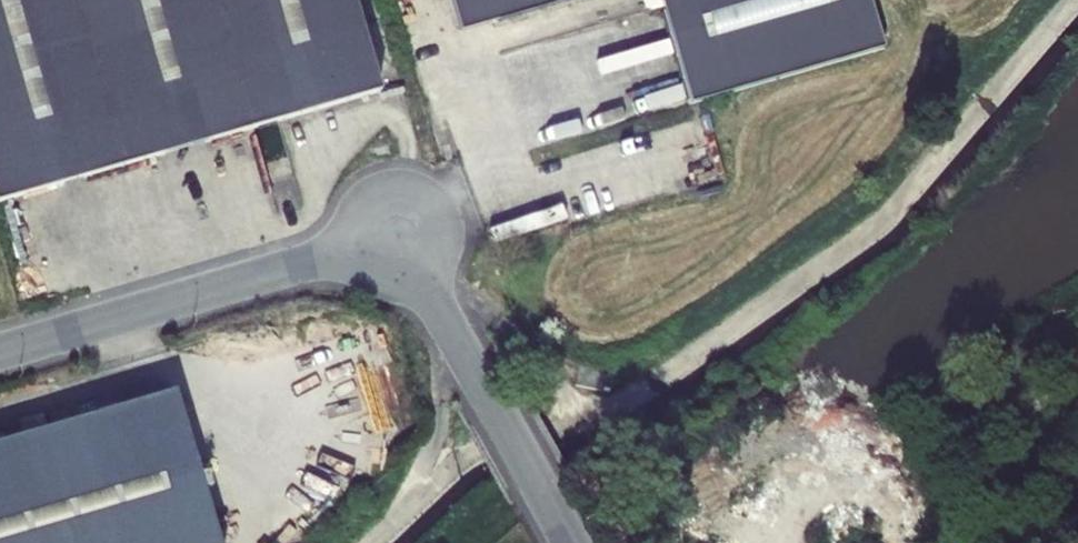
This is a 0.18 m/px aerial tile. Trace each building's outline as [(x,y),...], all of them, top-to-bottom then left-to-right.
[(379,96),(352,0),(0,0),(0,201),(379,96)] [(463,34),(580,0),(453,0),(463,34)] [(694,105),(887,50),(873,0),(664,0),(694,105)] [(186,386),(0,440),(0,542),(231,542),(186,386)]
